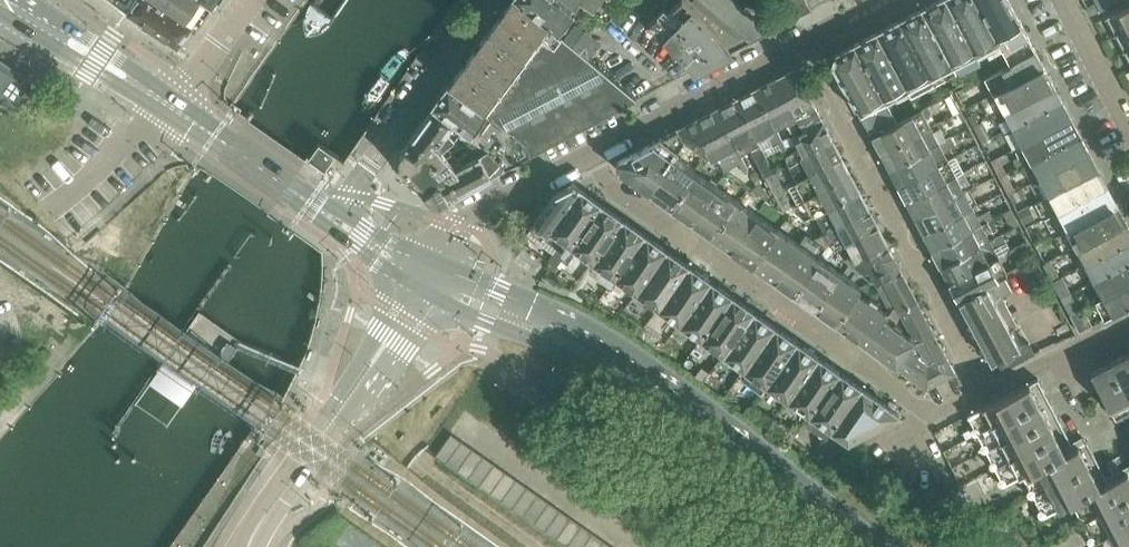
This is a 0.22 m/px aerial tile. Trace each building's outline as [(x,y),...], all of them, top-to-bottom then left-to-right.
[(158,0),(112,0),(127,10),(126,11),(127,12),(177,47),(193,24),(158,0)] [(206,0),(158,0),(193,24),(195,24),(197,24),(199,23),(212,5),(206,0)] [(528,144),(618,98),(627,104),(636,100),(575,49),(556,34),(558,32),(515,0),(510,0),(448,84),(485,112),(528,144)] [(557,0),(515,0),(558,32),(573,13),(568,9),(557,0)] [(568,9),(575,0),(557,0),(568,9)] [(592,11),(601,0),(577,0),(592,11)] [(684,0),(680,0),(667,14),(662,9),(648,23),(694,69),(731,51),(684,0)] [(732,0),(684,0),(731,51),(769,31),(732,0)] [(803,0),(779,0),(790,20),(809,10),(803,0)] [(947,0),(934,0),(921,7),(954,65),(976,53),(947,0)] [(976,0),(947,0),(976,53),(998,41),(976,0)] [(1008,0),(976,0),(998,41),(1010,64),(1035,51),(1008,0)] [(1110,0),(1095,0),(1099,9),(1112,3),(1110,0)] [(1097,11),(1093,4),(1086,8),(1089,15),(1097,11)] [(1128,27),(1128,5),(1105,18),(1114,35),(1128,27)] [(954,65),(921,7),(898,18),(930,77),(954,65)] [(930,77),(898,18),(876,30),(908,89),(930,77)] [(1128,49),(1128,27),(1114,35),(1123,52),(1128,49)] [(908,89),(876,30),(853,42),(886,100),(908,89)] [(886,100),(853,42),(834,52),(830,62),(871,137),(889,127),(877,105),(886,100)] [(994,94),(1044,67),(1035,51),(1010,64),(997,71),(985,77),(994,94)] [(9,103),(15,107),(16,107),(17,107),(18,106),(19,105),(31,87),(32,86),(32,85),(32,84),(31,83),(30,82),(0,61),(0,97),(9,103)] [(1002,110),(1053,83),(1044,67),(994,94),(982,100),(990,116),(1002,110)] [(823,122),(795,70),(774,81),(801,133),(823,122)] [(801,133),(774,81),(756,90),(776,128),(787,123),(795,137),(801,133)] [(1011,127),(1062,101),(1053,83),(1002,110),(990,116),(995,126),(1006,120),(1005,118),(1006,117),(1011,127)] [(485,112),(448,84),(431,108),(431,109),(462,131),(469,136),(484,115),(485,112)] [(786,148),(776,128),(756,90),(737,100),(757,138),(766,133),(773,145),(778,142),(782,150),(786,148)] [(770,163),(757,138),(737,100),(718,110),(740,153),(750,148),(756,160),(763,176),(774,171),(770,163)] [(1021,145),(1071,119),(1062,101),(1011,127),(995,135),(999,144),(1015,136),(1021,145)] [(880,153),(931,126),(926,118),(933,115),(928,107),(889,127),(871,137),(880,153)] [(445,146),(462,131),(431,109),(398,153),(398,162),(415,182),(450,152),(445,146)] [(748,168),(740,153),(718,110),(698,120),(718,158),(728,153),(734,165),(739,163),(743,171),(748,168)] [(480,144),(504,168),(529,155),(528,144),(485,112),(484,115),(469,136),(473,139),(480,144)] [(1030,163),(1080,136),(1071,119),(1021,145),(1014,149),(1019,157),(1013,160),(1018,168),(1030,163)] [(698,120),(678,131),(683,142),(704,156),(712,161),(718,158),(698,120)] [(889,170),(937,144),(939,143),(934,133),(945,128),(941,121),(931,126),(880,153),(889,170)] [(802,155),(832,140),(823,122),(801,133),(795,137),(793,137),(802,155)] [(649,191),(673,156),(683,142),(678,131),(618,161),(620,171),(649,191)] [(1038,178),(1089,152),(1080,136),(1030,163),(1038,178)] [(897,186),(946,160),(942,154),(954,148),(949,138),(939,143),(937,144),(889,170),(897,186)] [(439,201),(504,168),(480,144),(473,139),(465,144),(469,150),(457,159),(450,152),(415,182),(430,199),(439,201)] [(797,180),(841,157),(832,140),(802,155),(788,163),(797,180)] [(325,171),(336,155),(319,143),(308,159),(325,171)] [(1047,196),(1098,170),(1089,152),(1038,178),(1028,183),(1032,191),(1042,187),(1047,196)] [(669,205),(694,170),(673,156),(649,191),(669,205)] [(906,202),(963,172),(954,156),(946,160),(897,186),(906,202)] [(804,198),(850,174),(841,157),(797,180),(794,182),(804,198)] [(690,220),(715,186),(694,170),(669,205),(690,220)] [(1046,217),(1106,185),(1098,170),(1047,196),(1037,201),(1046,217)] [(914,218),(965,192),(963,187),(970,183),(963,172),(906,202),(914,218)] [(815,215),(860,192),(850,174),(804,198),(814,216),(815,215)] [(566,253),(570,247),(600,204),(572,185),(557,193),(534,225),(547,234),(548,232),(561,241),(557,246),(566,253)] [(1066,231),(1116,204),(1106,185),(1046,217),(1056,235),(1066,231)] [(713,236),(737,201),(715,186),(690,220),(713,236)] [(829,231),(869,210),(860,192),(815,215),(825,233),(829,231)] [(923,234),(973,208),(969,200),(965,192),(914,218),(923,234)] [(732,250),(757,215),(737,201),(713,236),(732,250)] [(592,262),(622,219),(600,204),(570,247),(592,262)] [(1074,247),(1125,221),(1116,204),(1066,231),(1074,247)] [(931,250),(982,224),(993,218),(989,210),(977,216),(973,208),(923,234),(931,250)] [(838,247),(877,227),(869,210),(829,231),(838,247)] [(752,264),(777,229),(757,215),(732,250),(752,264)] [(614,278),(644,235),(622,219),(592,262),(614,278)] [(1128,241),(1128,228),(1125,221),(1074,247),(1084,265),(1128,241)] [(940,266),(990,240),(986,233),(982,224),(931,250),(940,266)] [(862,257),(886,244),(877,227),(838,247),(847,265),(862,257)] [(773,279),(798,244),(777,229),(752,264),(773,279)] [(949,282),(999,256),(995,249),(1007,243),(1001,234),(990,240),(940,266),(949,282)] [(636,293),(666,250),(644,235),(614,278),(636,293)] [(1128,263),(1128,241),(1084,265),(1093,283),(1128,263)] [(795,294),(820,260),(798,244),(773,279),(795,294)] [(900,270),(886,244),(862,257),(876,283),(900,270)] [(658,308),(688,266),(666,250),(636,293),(658,308)] [(958,299),(1003,275),(1008,273),(999,256),(949,282),(958,299)] [(816,309),(841,275),(820,260),(795,294),(816,309)] [(1060,277),(1051,260),(1043,264),(1052,281),(1060,277)] [(1128,284),(1128,263),(1093,283),(1101,299),(1128,284)] [(678,323),(708,280),(688,266),(658,308),(678,323)] [(916,299),(900,270),(876,283),(891,312),(898,308),(916,299)] [(835,323),(856,293),(860,288),(841,275),(816,309),(835,323)] [(1017,325),(1003,297),(1012,292),(1003,275),(958,299),(996,371),(1034,352),(1029,342),(1019,347),(1010,329),(1017,325)] [(701,339),(731,296),(708,280),(678,323),(701,339)] [(1128,307),(1128,284),(1101,299),(1096,302),(1099,308),(1105,306),(1110,316),(1128,307)] [(866,345),(885,318),(887,315),(875,306),(877,303),(870,298),(868,301),(856,293),(835,323),(866,345)] [(723,354),(753,312),(731,296),(701,339),(723,354)] [(931,328),(916,299),(898,308),(911,333),(913,337),(931,328)] [(1093,325),(1083,307),(1080,309),(1070,314),(1079,332),(1093,325)] [(743,369),(774,326),(753,312),(723,354),(743,369)] [(199,313),(149,385),(181,408),(183,409),(215,363),(225,370),(244,344),(199,313)] [(889,361),(908,334),(900,329),(902,326),(895,321),(893,324),(885,318),(866,345),(889,361)] [(765,384),(795,341),(774,326),(743,369),(765,384)] [(945,356),(931,328),(913,337),(916,342),(920,352),(928,365),(945,356)] [(928,365),(920,352),(917,356),(908,349),(910,345),(916,342),(913,337),(911,333),(908,334),(889,361),(926,387),(954,373),(945,356),(928,365)] [(787,400),(817,357),(795,341),(765,384),(787,400)] [(1126,354),(1109,363),(1128,402),(1128,359),(1126,354)] [(808,415),(838,372),(817,357),(787,400),(808,415)] [(1109,363),(1091,372),(1115,419),(1128,412),(1128,402),(1109,363)] [(829,429),(859,387),(838,372),(808,415),(829,429)] [(976,433),(1046,397),(1037,379),(967,415),(972,426),(971,428),(970,431),(972,432),(976,433)] [(900,415),(859,387),(829,429),(847,442),(900,415)] [(985,450),(1055,414),(1046,397),(976,433),(981,443),(979,447),(982,450),(985,450)] [(994,467),(1064,430),(1055,414),(985,450),(990,460),(988,464),(990,467),(994,467)] [(1074,449),(1073,448),(1064,430),(994,467),(1000,479),(998,482),(1000,486),(1003,486),(1022,476),(1074,449)] [(436,455),(446,462),(462,440),(451,433),(436,455)] [(446,462),(457,470),(472,448),(462,440),(446,462)] [(1032,496),(1097,462),(1086,441),(1073,448),(1074,449),(1022,476),(1029,489),(1026,493),(1029,496),(1032,496)] [(457,470),(468,478),(483,456),(472,448),(457,470)] [(494,463),(483,456),(468,478),(479,485),(494,463)] [(1043,517),(1071,503),(1108,483),(1108,482),(1097,462),(1032,496),(1039,510),(1038,512),(1038,515),(1039,517),(1043,517)] [(505,471),(494,463),(479,485),(489,493),(505,471)] [(489,493),(500,500),(516,478),(505,471),(489,493)] [(1128,497),(1128,471),(1108,482),(1108,483),(1071,503),(1078,515),(1075,519),(1078,522),(1081,522),(1128,497)] [(500,500),(511,508),(526,486),(516,478),(500,500)] [(537,494),(526,486),(511,508),(522,515),(537,494)] [(522,515),(533,523),(548,501),(537,494),(522,515)] [(1081,522),(1089,537),(1087,541),(1089,544),(1093,544),(1094,546),(1128,546),(1128,497),(1081,522)] [(533,523),(544,531),(559,509),(548,501),(533,523)] [(544,531),(555,539),(570,517),(559,509),(544,531)] [(555,539),(566,546),(581,524),(570,517),(555,539)] [(567,546),(581,546),(592,532),(581,524),(566,546),(567,546)] [(603,540),(592,532),(581,546),(598,546),(603,540)]
